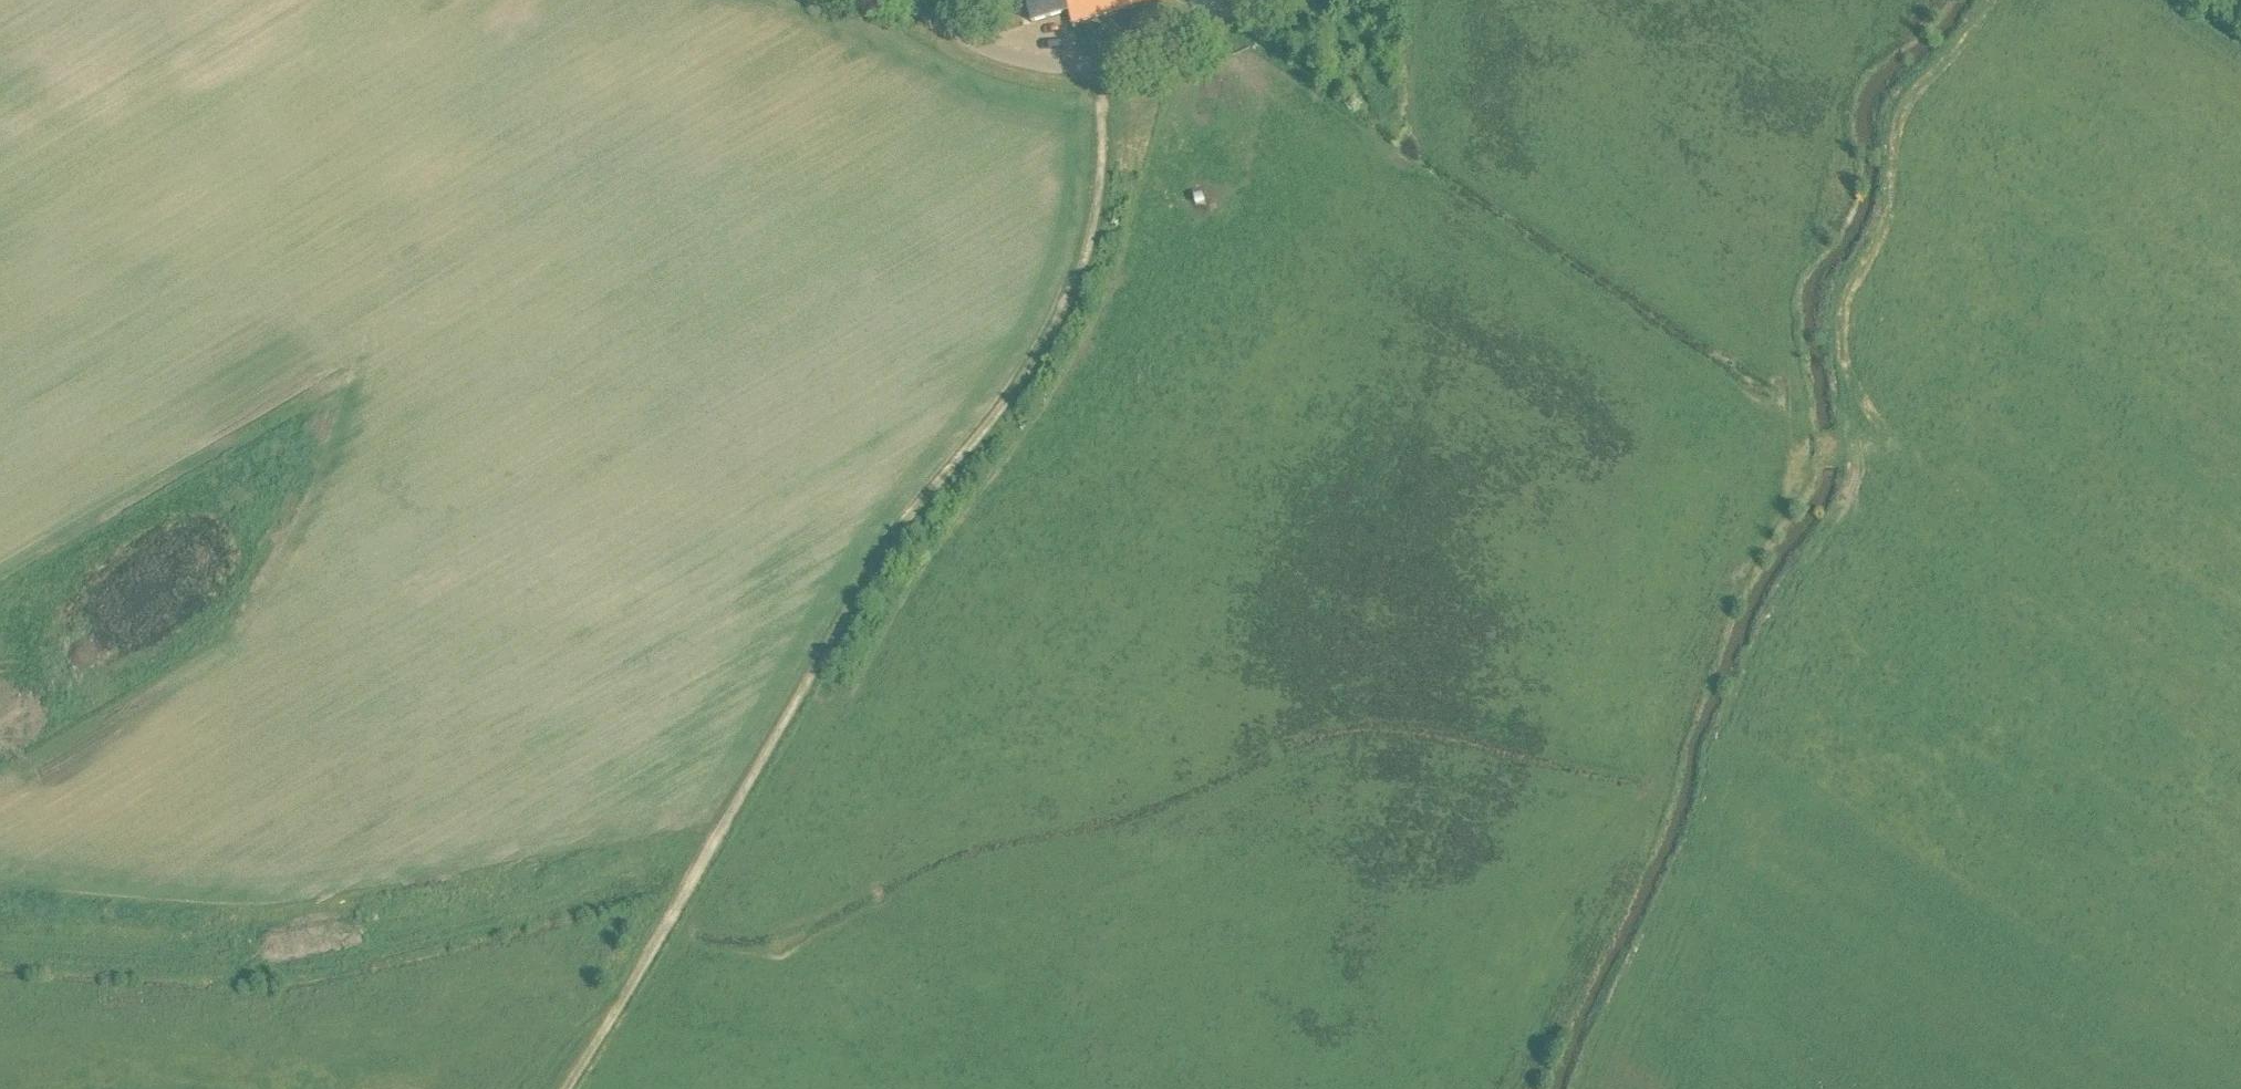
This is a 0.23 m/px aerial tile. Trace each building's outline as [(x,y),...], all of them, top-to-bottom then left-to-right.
[(1189,14),(1185,0),(1022,0),(1030,24),(1066,13),(1078,49),(1189,14)]
